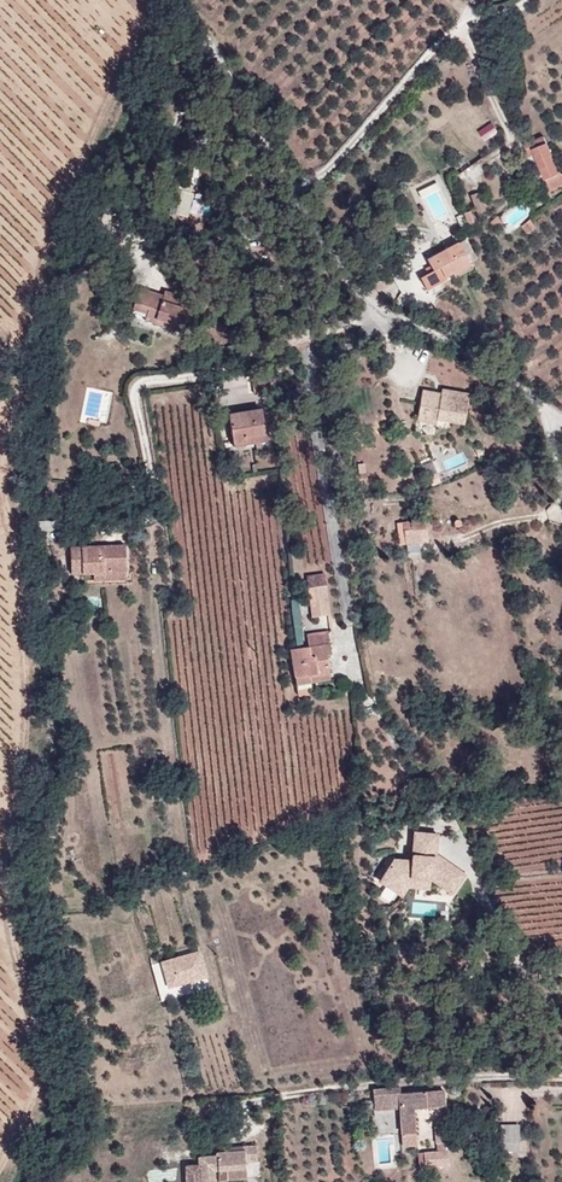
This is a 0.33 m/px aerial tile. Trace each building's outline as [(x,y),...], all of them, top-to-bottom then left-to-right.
[(480,126),(486,136),(500,128),(493,118),(480,126)] [(484,139),(491,148),(503,140),(497,130),(484,139)] [(536,160),(550,186),(561,181),(561,176),(556,164),(558,163),(548,145),(530,152),(529,150),(525,152),(531,162),(536,160)] [(556,198),(561,195),(561,181),(550,186),(556,198)] [(485,198),(475,201),(483,221),(492,219),(485,198)] [(493,227),(500,235),(508,228),(502,221),(493,227)] [(451,282),(475,268),(463,246),(432,263),(438,275),(426,282),(433,295),(452,285),(451,282)] [(161,304),(138,296),(132,313),(145,317),(144,322),(141,329),(153,333),(154,327),(173,333),(183,336),(188,318),(179,315),(182,304),(163,298),(161,304)] [(132,313),(131,318),(144,322),(145,317),(132,313)] [(153,333),(172,338),(173,333),(154,327),(153,333)] [(420,381),(416,428),(435,430),(436,414),(467,417),(469,386),(420,381)] [(262,413),(230,417),(234,446),(246,445),(245,440),(266,436),(262,413)] [(411,530),(418,529),(416,516),(401,518),(403,527),(391,529),(393,544),(413,541),(411,530)] [(94,577),(126,575),(124,550),(69,554),(72,579),(94,577)] [(94,577),(94,585),(127,582),(126,575),(94,577)] [(317,584),(299,585),(303,626),(320,624),(317,584)] [(304,645),(305,655),(293,655),(295,682),(312,681),(312,684),(325,683),(323,660),(326,660),(324,643),(304,645)] [(288,682),(295,682),(293,655),(286,656),(288,682)] [(312,681),(295,682),(296,691),(312,690),(312,684),(312,681)] [(172,752),(155,753),(156,768),(173,767),(172,752)] [(404,789),(387,792),(390,803),(407,800),(404,789)] [(440,888),(445,885),(455,872),(427,850),(429,831),(407,828),(403,856),(386,853),(371,875),(391,889),(398,881),(418,884),(420,874),(440,888)] [(186,999),(197,996),(219,991),(213,966),(194,971),(198,984),(172,990),(176,1004),(183,1003),(183,1000),(186,999)] [(200,1008),(197,996),(186,999),(189,1010),(200,1008)] [(376,1111),(402,1110),(404,1134),(420,1133),(418,1109),(447,1108),(445,1091),(401,1093),(374,1095),(376,1111)] [(518,1130),(500,1129),(500,1155),(517,1155),(518,1130)] [(245,1146),(246,1151),(219,1152),(219,1154),(202,1155),(202,1163),(188,1163),(189,1181),(216,1181),(215,1168),(228,1168),(229,1168),(247,1168),(246,1161),(258,1160),(258,1146),(245,1146)] [(449,1152),(421,1153),(421,1163),(427,1163),(428,1167),(450,1166),(449,1152)] [(247,1177),(247,1168),(229,1168),(229,1177),(247,1177)]
